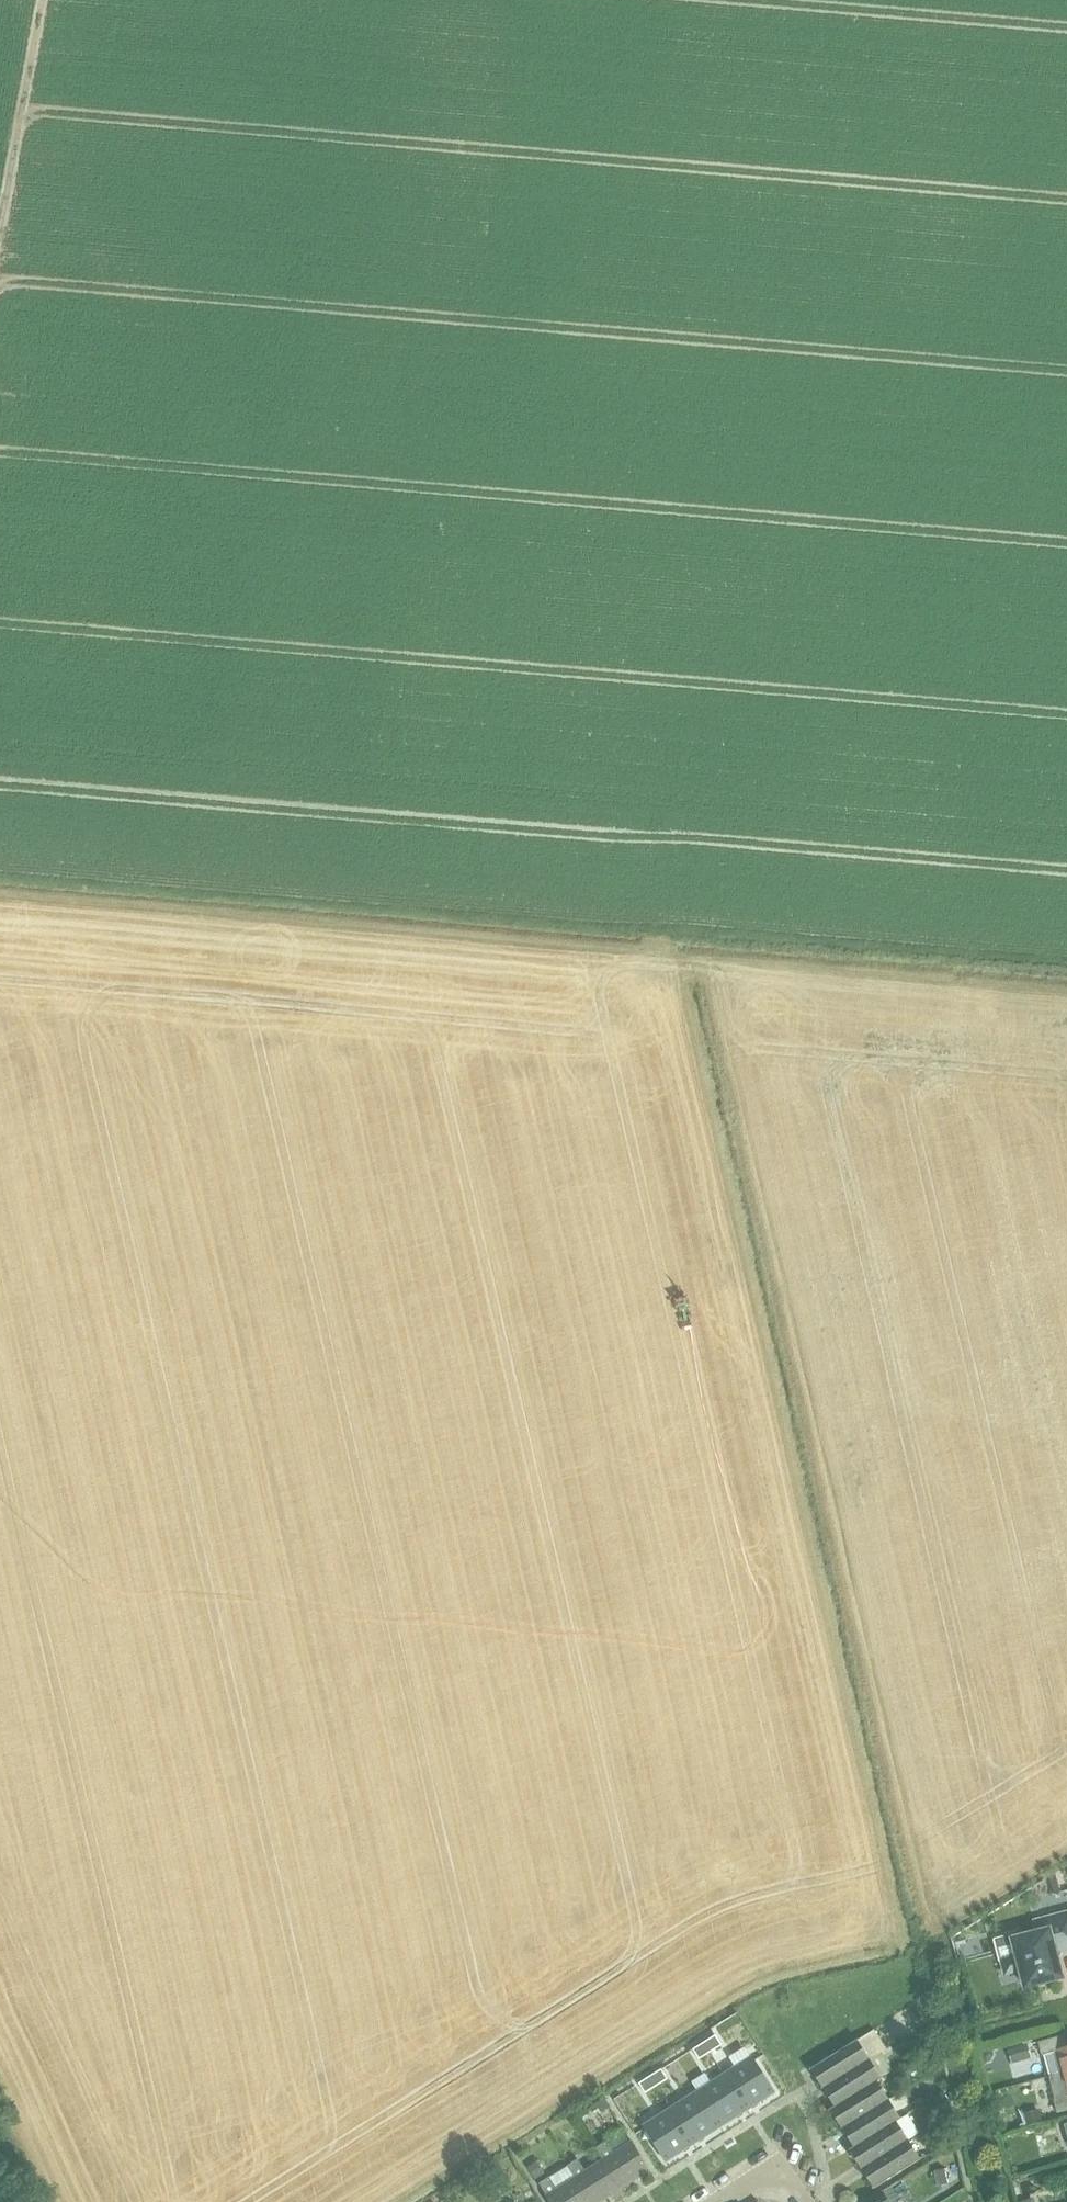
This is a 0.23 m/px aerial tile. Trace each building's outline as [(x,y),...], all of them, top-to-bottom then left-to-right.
[(994,1940),(999,1957),(1009,1954),(1014,1973),(1022,1971),(1026,1987),(1062,1978),(1057,1958),(1061,1951),(1066,1949),(1066,1915),(1045,1920),(1048,1930),(1016,1939),(1015,1935),(994,1940)] [(823,2089),(870,2060),(887,2049),(874,2030),(811,2069),(823,2089)] [(716,2035),(705,2042),(711,2052),(722,2045),(716,2035)] [(1066,2072),(1066,2047),(1064,2035),(1038,2042),(1042,2055),(1044,2055),(1049,2077),(1062,2073),(1066,2072)] [(711,2052),(705,2042),(694,2049),(700,2059),(711,2052)] [(1023,2044),(1008,2048),(1012,2063),(1027,2059),(1023,2044)] [(763,2073),(752,2057),(725,2074),(735,2091),(748,2110),(775,2093),(763,2073)] [(882,2078),(870,2060),(823,2089),(835,2107),(877,2081),(882,2078)] [(662,2069),(651,2076),(657,2086),(668,2079),(662,2069)] [(1049,2077),(1055,2099),(1054,2099),(1057,2112),(1066,2110),(1066,2072),(1062,2073),(1049,2077)] [(735,2091),(725,2074),(698,2091),(708,2108),(721,2127),(748,2110),(735,2091)] [(657,2086),(651,2076),(640,2083),(646,2093),(657,2086)] [(877,2081),(835,2107),(832,2110),(844,2129),(889,2101),(877,2081)] [(708,2108),(698,2091),(680,2102),(671,2108),(685,2130),(694,2144),(721,2127),(708,2108)] [(943,2091),(932,2098),(929,2100),(935,2109),(949,2100),(943,2091)] [(596,2103),(601,2112),(610,2106),(605,2098),(596,2103)] [(901,2119),(889,2101),(844,2129),(855,2148),(856,2148),(897,2121),(897,2122),(901,2119)] [(685,2130),(671,2108),(644,2126),(658,2148),(667,2162),(694,2144),(685,2130)] [(1040,2122),(1036,2109),(1024,2113),(1028,2125),(1040,2122)] [(855,2148),(851,2151),(862,2169),(909,2140),(919,2134),(908,2115),(901,2119),(897,2122),(897,2121),(856,2148),(855,2148)] [(920,2159),(909,2140),(862,2169),(874,2188),(920,2159)] [(650,2171),(632,2143),(614,2154),(607,2142),(596,2149),(604,2160),(622,2188),(623,2188),(640,2177),(642,2181),(653,2174),(651,2170),(650,2171)] [(604,2160),(586,2171),(579,2160),(568,2167),(576,2178),(592,2201),(600,2201),(612,2195),(614,2199),(625,2192),(623,2188),(622,2188),(604,2160)] [(529,2165),(531,2169),(537,2178),(544,2173),(539,2164),(537,2161),(529,2165)] [(540,2184),(548,2196),(547,2196),(551,2201),(592,2201),(576,2178),(568,2167),(540,2184)] [(938,2186),(948,2184),(945,2169),(935,2172),(938,2186)] [(715,2191),(709,2184),(692,2196),(696,2201),(701,2201),(715,2191)]
